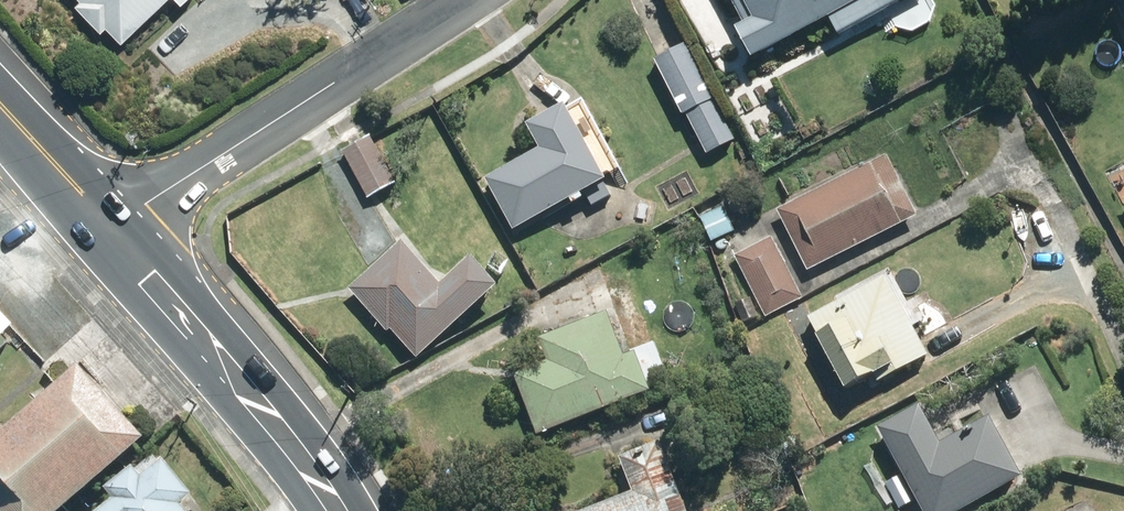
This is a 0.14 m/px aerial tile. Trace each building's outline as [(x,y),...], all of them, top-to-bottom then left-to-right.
[(85,7),(79,13),(104,39),(110,33),(125,50),(170,8),(177,15),(183,10),(186,13),(200,0),(78,0),(85,7)] [(755,55),(835,14),(844,31),(906,0),(749,0),(758,18),(741,27),(755,55)] [(730,33),(699,49),(732,113),(763,97),(730,33)] [(688,45),(658,60),(686,116),(689,114),(710,155),(737,141),(688,45)] [(612,177),(570,101),(530,123),(545,149),(489,180),(517,230),(573,199),(576,204),(589,197),(595,207),(616,196),(606,179),(610,177),(612,177)] [(373,139),(345,154),(371,199),(377,196),(387,215),(408,203),(373,139)] [(891,156),(780,211),(810,271),(921,217),(891,156)] [(725,209),(703,220),(715,244),(737,233),(725,209)] [(737,258),(769,318),(805,300),(774,239),(737,258)] [(406,242),(352,289),(391,333),(394,330),(419,359),(502,287),(476,258),(444,286),(406,242)] [(888,275),(810,319),(850,390),(875,376),(879,384),(932,355),(888,275)] [(738,306),(745,324),(760,319),(754,300),(738,306)] [(545,340),(553,361),(517,375),(541,437),(656,392),(645,364),(647,363),(654,380),(669,374),(661,352),(644,359),(641,352),(629,357),(612,314),(545,340)] [(12,343),(0,331),(0,354),(12,343)] [(0,415),(0,510),(40,510),(123,437),(57,364),(11,406),(0,415)] [(883,429),(927,510),(969,510),(1028,479),(995,417),(945,444),(925,407),(883,429)] [(810,415),(795,423),(801,434),(816,427),(810,415)] [(798,435),(784,441),(790,457),(805,452),(798,435)] [(637,494),(593,510),(690,510),(663,443),(623,459),(637,494)] [(116,499),(102,510),(188,510),(183,506),(195,496),(164,460),(144,478),(135,467),(108,490),(116,499)]
